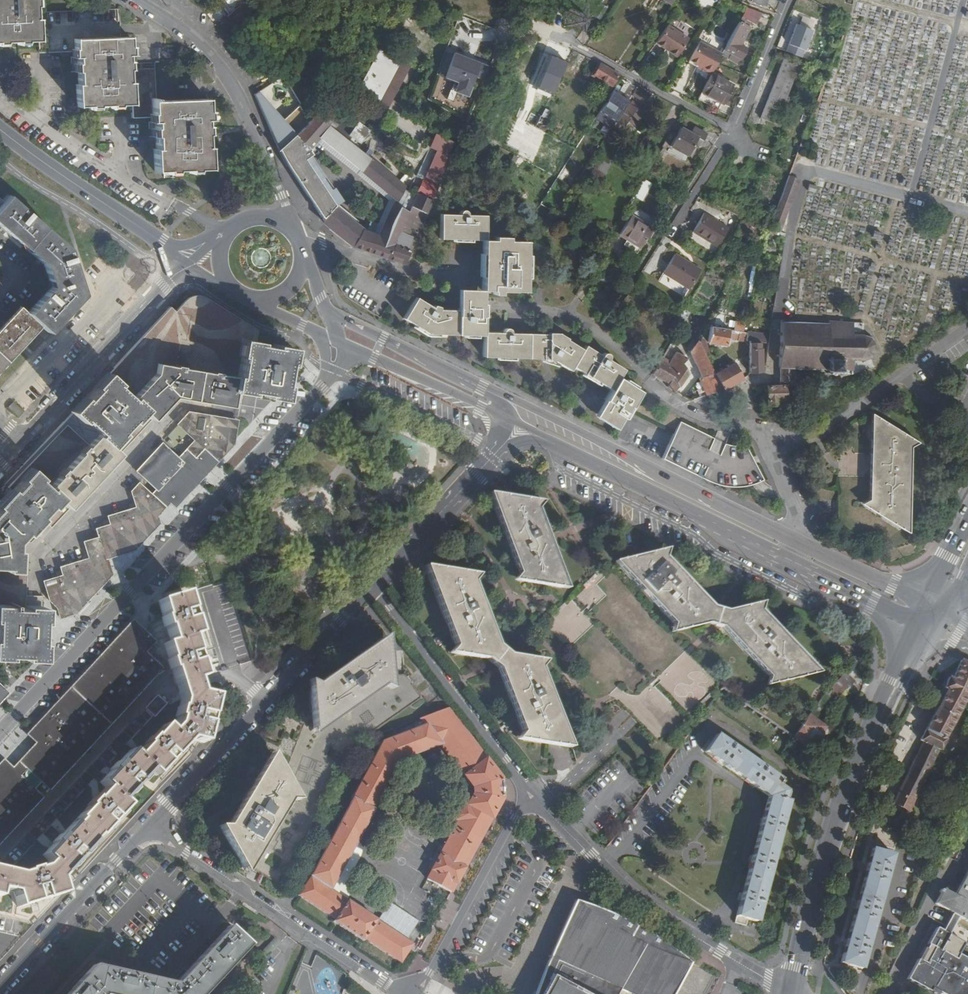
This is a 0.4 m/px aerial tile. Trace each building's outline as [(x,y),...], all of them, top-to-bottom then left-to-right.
[(38,41),(39,53),(42,53),(61,52),(73,52),(73,57),(76,57),(77,85),(75,85),(76,106),(131,105),(132,118),(151,118),(151,122),(154,122),(154,139),(155,149),(153,149),(154,171),(209,170),(209,147),(207,147),(206,121),(208,120),(207,99),(156,100),(154,61),(128,62),(128,56),(129,56),(129,37),(120,37),(119,9),(35,12),(35,0),(0,0),(0,43),(38,41)] [(236,11),(245,2),(243,0),(226,0),(236,11)] [(695,0),(708,8),(713,0),(695,0)] [(730,50),(739,54),(743,43),(736,41),(746,22),(744,21),(746,18),(749,19),(751,15),(755,16),(760,8),(746,1),(720,51),(727,54),(730,50)] [(295,9),(301,13),(306,7),(300,2),(295,9)] [(599,4),(591,15),(599,20),(606,10),(599,4)] [(820,30),(826,15),(810,8),(805,23),(820,30)] [(669,20),(657,38),(668,45),(668,44),(670,43),(680,49),(689,33),(669,20)] [(737,59),(739,54),(730,50),(727,54),(737,59)] [(777,117),(800,58),(785,52),(761,112),(777,117)] [(373,109),(399,65),(379,53),(352,96),(373,109)] [(474,77),(481,80),(487,66),(453,53),(443,78),(456,83),(453,92),(466,97),(474,77)] [(605,95),(620,72),(601,62),(595,73),(601,78),(608,82),(601,92),(605,95)] [(406,69),(399,65),(373,109),(380,113),(406,69)] [(732,82),(710,70),(701,87),(723,99),(732,82)] [(594,88),(601,92),(608,82),(601,78),(594,88)] [(647,91),(638,86),(634,93),(642,99),(647,91)] [(254,96),(278,151),(308,124),(307,123),(310,120),(298,107),(282,121),(258,94),(254,96)] [(633,100),(631,103),(643,111),(645,108),(633,100)] [(625,108),(617,119),(626,125),(630,119),(636,123),(643,111),(631,103),(627,109),(625,108)] [(310,120),(307,123),(308,124),(278,151),(313,208),(329,228),(353,247),(388,259),(388,258),(403,264),(410,249),(424,216),(438,186),(424,180),(417,195),(409,191),(410,190),(370,158),(370,159),(357,149),(353,145),(334,130),(337,125),(319,111),(310,120)] [(360,119),(358,122),(369,131),(371,128),(360,119)] [(369,131),(358,122),(351,130),(362,139),(369,131)] [(706,137),(709,131),(696,124),(693,131),(683,126),(672,148),(690,156),(701,135),(706,137)] [(362,139),(351,130),(349,132),(360,141),(362,139)] [(648,142),(653,134),(649,132),(644,140),(648,142)] [(432,144),(450,151),(454,142),(437,134),(432,144)] [(357,141),(353,145),(357,149),(361,144),(357,141)] [(449,157),(436,151),(425,176),(437,182),(449,157)] [(589,165),(582,176),(593,183),(600,172),(589,165)] [(778,199),(788,202),(793,177),(788,172),(778,199)] [(635,197),(645,201),(652,182),(642,178),(635,197)] [(40,326),(46,332),(81,294),(73,269),(66,248),(6,195),(0,202),(0,227),(42,264),(49,287),(26,313),(20,307),(0,328),(0,369),(40,326)] [(499,290),(525,291),(526,241),(484,239),(485,215),(468,215),(466,210),(462,209),(459,211),(458,214),(439,214),(439,238),(482,240),(480,289),(491,290),(491,294),(499,294),(499,290)] [(717,243),(726,229),(704,215),(695,229),(717,243)] [(653,230),(631,216),(618,236),(640,251),(653,230)] [(690,286),(702,268),(677,252),(665,270),(690,286)] [(280,397),(289,350),(288,350),(255,344),(258,331),(200,294),(189,296),(174,312),(169,307),(113,368),(160,410),(173,397),(231,407),(235,390),(280,397)] [(630,408),(640,391),(618,377),(623,369),(608,359),(608,355),(606,353),(603,352),(599,354),(585,344),(583,347),(565,337),(554,333),(510,332),(510,329),(507,327),(503,329),(502,332),(483,331),(484,316),(481,316),(482,309),(457,308),(457,310),(439,309),(439,307),(433,304),(432,307),(415,296),(403,318),(427,333),(483,335),(483,356),(540,358),(557,363),(569,369),(572,366),(610,390),(603,402),(612,407),(613,405),(625,412),(628,407),(630,408)] [(864,332),(864,321),(853,321),(853,319),(851,319),(851,321),(843,321),(843,318),(840,318),(840,321),(831,320),(831,318),(829,318),(829,321),(826,321),(826,318),(817,318),(816,321),(783,320),(783,318),(781,318),(781,320),(779,320),(779,322),(781,322),(780,330),(779,330),(779,333),(780,333),(780,352),(778,352),(778,355),(780,355),(779,365),(781,366),(781,381),(793,382),(794,366),(824,367),(824,368),(826,368),(826,370),(830,371),(833,372),(835,372),(837,370),(839,370),(840,374),(849,373),(872,364),(871,357),(872,356),(871,354),(873,350),(876,350),(876,348),(874,348),(874,342),(876,341),(875,339),(873,340),(870,335),(872,334),(871,332),(868,334),(864,332)] [(749,330),(740,329),(711,326),(709,341),(728,343),(729,337),(748,339),(749,330)] [(767,332),(749,330),(748,339),(750,339),(766,341),(767,332)] [(704,338),(699,340),(704,352),(709,349),(704,338)] [(699,340),(698,339),(690,349),(703,377),(714,372),(704,352),(699,340)] [(750,342),(750,371),(763,369),(763,346),(761,346),(761,341),(750,342)] [(670,360),(664,355),(653,373),(668,382),(667,385),(675,391),(689,371),(680,362),(685,356),(677,351),(670,360)] [(723,388),(743,378),(735,362),(716,372),(723,388)] [(160,410),(113,368),(109,372),(106,375),(152,419),(157,414),(160,410)] [(714,372),(703,377),(701,377),(707,394),(721,389),(714,372)] [(15,543),(30,543),(47,525),(51,528),(106,468),(117,457),(152,419),(106,375),(4,485),(10,491),(0,502),(0,542),(15,543)] [(785,397),(786,384),(767,383),(766,401),(778,401),(778,399),(788,400),(788,397),(785,397)] [(203,451),(216,463),(235,443),(239,418),(189,409),(176,423),(195,440),(186,450),(195,458),(203,451)] [(871,421),(870,438),(868,504),(866,506),(901,528),(904,525),(908,525),(911,437),(878,417),(875,420),(871,421)] [(679,421),(661,458),(718,485),(734,486),(750,484),(762,479),(744,443),(735,445),(726,444),(679,421)] [(155,489),(168,501),(170,503),(178,494),(182,498),(191,489),(191,488),(216,463),(203,451),(195,458),(186,450),(178,459),(171,453),(173,452),(163,444),(137,471),(155,489)] [(155,515),(163,507),(150,494),(139,483),(131,491),(136,508),(113,515),(112,514),(108,515),(108,516),(108,517),(110,526),(96,529),(97,530),(94,531),(96,536),(98,535),(98,538),(84,542),(88,559),(67,566),(65,564),(60,566),(62,576),(44,582),(49,599),(57,610),(60,616),(75,612),(73,604),(87,600),(85,592),(99,587),(97,579),(110,575),(105,557),(134,549),(132,541),(146,537),(143,528),(158,524),(155,515)] [(150,494),(163,507),(165,504),(168,501),(155,489),(152,492),(150,494)] [(170,503),(174,507),(182,498),(178,494),(170,503)] [(521,577),(521,580),(560,587),(561,584),(565,581),(539,508),(537,506),(537,501),(497,494),(494,498),(492,501),(519,574),(521,577)] [(14,554),(14,548),(15,543),(0,542),(0,554),(14,554)] [(711,605),(660,551),(622,560),(621,564),(620,567),(679,630),(707,623),(723,628),(774,683),(812,674),(812,670),(815,667),(756,606),(756,603),(729,608),(711,605)] [(39,657),(41,609),(41,597),(26,596),(27,565),(28,555),(14,554),(0,554),(0,656),(39,657)] [(472,576),(472,572),(432,566),(431,570),(427,572),(456,650),(456,654),(487,659),(498,669),(522,733),(524,736),(525,740),(564,746),(564,743),(568,739),(539,662),(540,659),(508,654),(498,645),(472,576)] [(185,593),(158,601),(163,618),(162,618),(165,626),(166,626),(171,642),(164,644),(169,660),(168,660),(171,668),(177,686),(195,680),(195,679),(203,676),(190,636),(198,634),(185,593)] [(35,789),(153,661),(144,652),(154,641),(134,623),(93,668),(102,677),(83,697),(74,690),(32,734),(41,743),(15,770),(12,767),(0,780),(0,826),(35,789)] [(391,680),(390,667),(387,642),(382,641),(381,639),(318,683),(315,685),(312,687),(309,686),(313,729),(319,730),(391,680)] [(861,656),(860,655),(850,666),(852,667),(861,656)] [(959,660),(951,679),(948,678),(943,688),(945,690),(920,741),(922,742),(893,801),(891,800),(889,802),(892,804),(891,806),(892,806),(894,804),(906,810),(905,813),(907,814),(908,811),(910,812),(911,810),(909,809),(935,757),(967,692),(967,664),(959,660)] [(153,661),(35,789),(0,826),(0,844),(162,670),(153,661)] [(852,667),(850,666),(845,671),(854,679),(858,673),(852,667)] [(93,668),(74,690),(83,697),(102,677),(93,668)] [(805,722),(793,738),(808,750),(825,727),(813,717),(833,693),(839,697),(848,686),(849,687),(855,680),(854,679),(845,671),(804,721),(805,722)] [(197,685),(195,680),(177,686),(178,690),(179,694),(198,688),(197,685)] [(198,688),(179,694),(181,699),(179,707),(178,707),(176,716),(177,717),(175,725),(169,730),(163,725),(153,737),(152,736),(145,743),(146,744),(135,756),(130,751),(118,763),(117,762),(110,769),(112,770),(100,782),(106,788),(95,799),(93,798),(88,805),(89,806),(78,818),(77,816),(71,822),(72,824),(62,835),(61,834),(54,842),(55,842),(43,855),(49,860),(44,866),(36,868),(35,867),(27,870),(27,871),(18,873),(11,872),(0,869),(0,890),(13,892),(17,907),(49,897),(63,893),(59,878),(92,842),(91,840),(96,836),(97,837),(127,806),(121,800),(149,770),(155,775),(188,739),(203,743),(214,696),(199,693),(198,688)] [(145,708),(115,740),(7,856),(0,863),(0,869),(11,872),(34,846),(43,855),(55,842),(54,842),(61,834),(62,835),(72,824),(71,822),(77,816),(69,809),(79,798),(88,805),(93,798),(95,799),(106,788),(100,782),(112,770),(110,769),(117,762),(118,763),(130,751),(126,747),(137,736),(145,743),(152,736),(153,737),(163,725),(145,708)] [(501,779),(448,708),(422,718),(425,725),(382,740),(351,798),(353,799),(320,863),(299,893),(335,917),(334,919),(364,940),(366,938),(401,962),(408,952),(414,943),(334,889),(331,886),(345,860),(374,808),(372,807),(400,759),(440,744),(473,785),(473,792),(467,803),(465,801),(461,803),(454,814),(456,819),(459,821),(454,829),(451,828),(447,833),(450,835),(426,877),(451,891),(503,798),(502,791),(502,788),(501,779)] [(733,924),(745,927),(747,919),(756,922),(789,801),(784,798),(787,789),(778,784),(779,779),(717,735),(704,752),(768,797),(733,924)] [(246,866),(249,868),(294,793),(275,758),(273,760),(271,760),(269,758),(223,833),(242,867),(246,866)] [(0,769),(0,780),(12,767),(7,762),(0,769)] [(864,969),(897,855),(875,849),(842,963),(864,969)] [(349,863),(345,860),(331,886),(334,889),(349,863)] [(956,956),(953,961),(938,951),(957,917),(967,924),(967,868),(952,897),(941,890),(933,905),(949,914),(939,932),(934,929),(925,946),(932,949),(923,964),(915,960),(904,980),(926,993),(929,990),(936,993),(967,993),(967,963),(956,956)] [(575,900),(547,965),(536,993),(674,993),(691,961),(670,946),(661,940),(649,932),(631,922),(612,913),(593,905),(575,900)] [(143,976),(128,993),(203,993),(249,946),(228,927),(175,984),(143,976)] [(94,965),(67,993),(128,993),(143,976),(94,965)]
